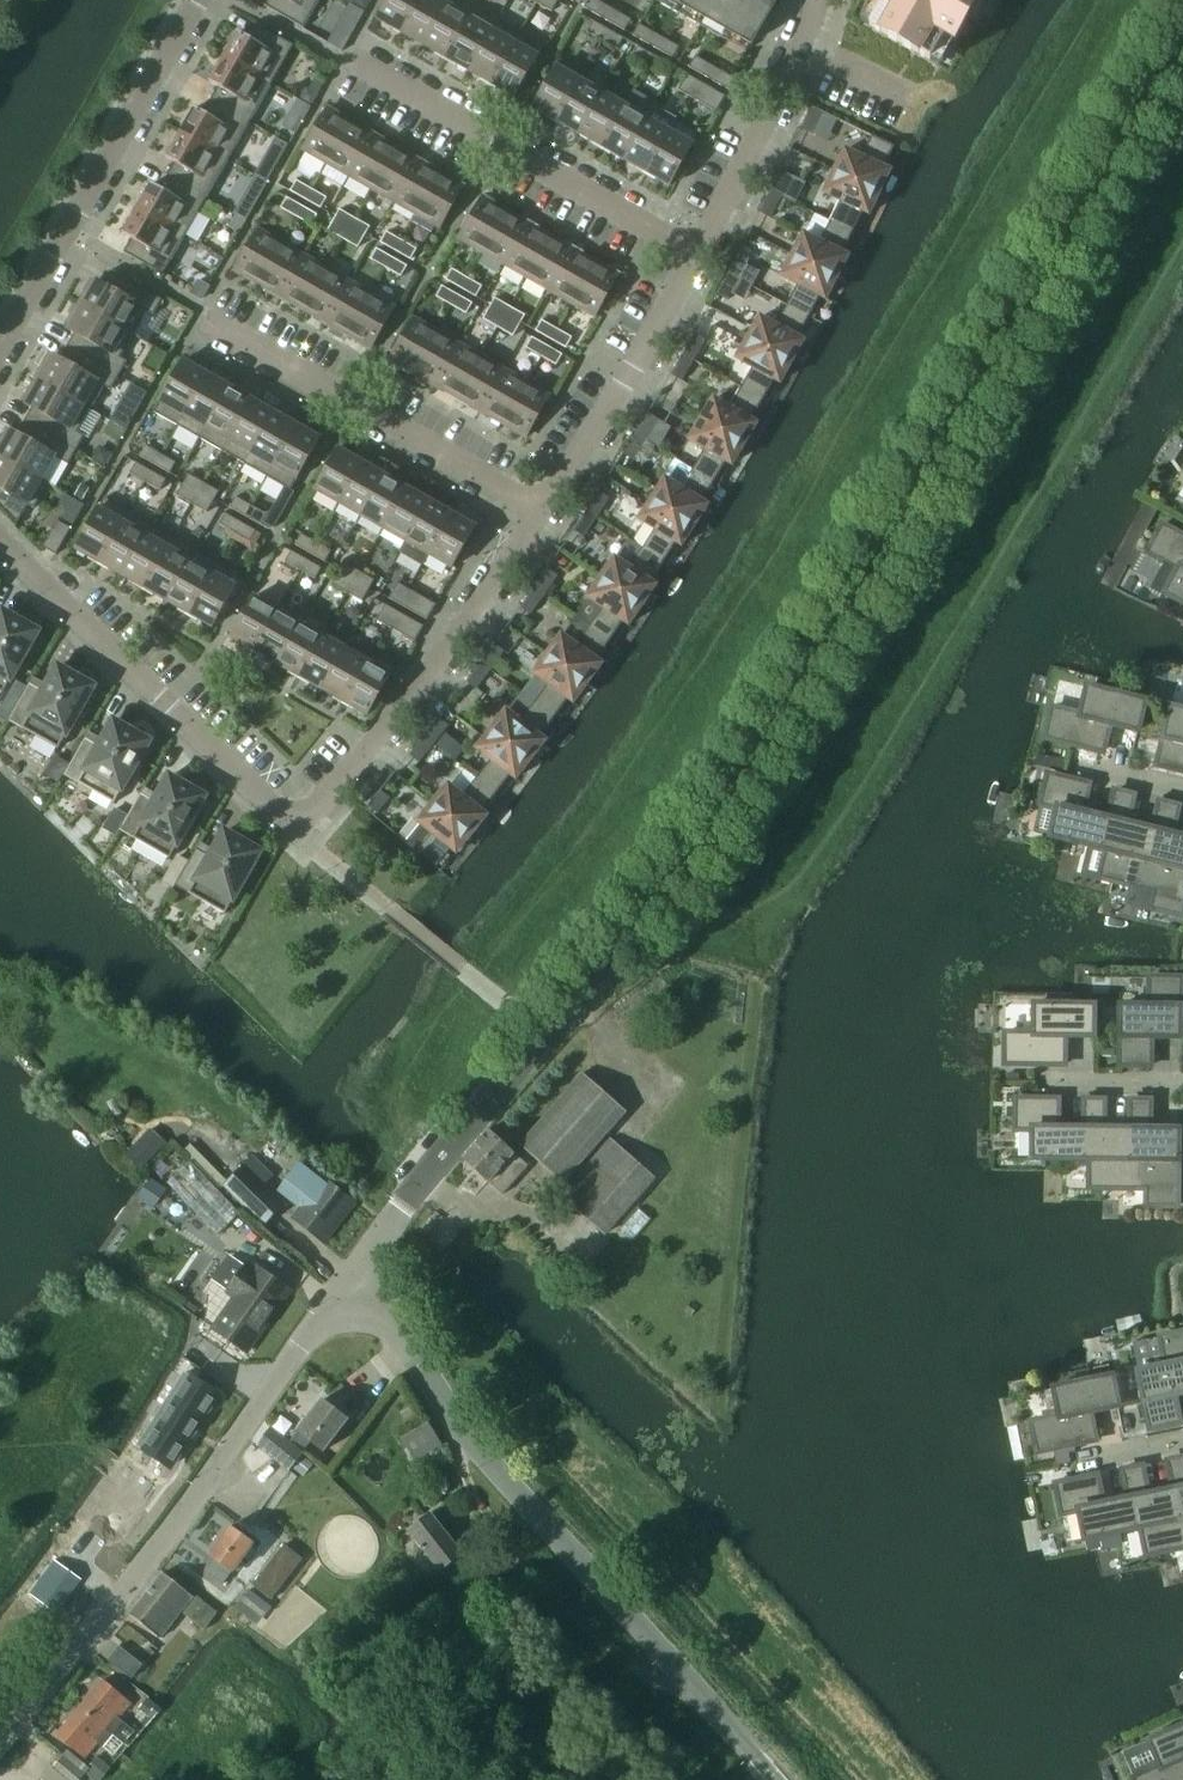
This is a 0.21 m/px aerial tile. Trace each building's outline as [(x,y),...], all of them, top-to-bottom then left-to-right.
[(264,5),(303,28),(319,0),(266,0),(264,5)] [(352,5),(364,12),(371,0),(370,0),(355,0),(352,5)] [(377,19),(399,32),(399,33),(400,33),(419,0),(388,0),(377,19)] [(400,33),(401,34),(401,33),(423,45),(448,0),(419,0),(400,33)] [(464,0),(448,0),(423,45),(444,57),(443,58),(445,59),(475,6),(464,0)] [(551,11),(557,1),(556,0),(537,0),(536,3),(551,11)] [(596,0),(588,0),(584,7),(597,15),(603,4),(596,0)] [(682,4),(704,17),(714,0),(684,0),(682,4)] [(704,17),(727,30),(744,0),(714,0),(704,17)] [(753,37),(757,39),(766,23),(763,21),(774,2),(771,0),(744,0),(727,30),(750,43),(753,37)] [(882,3),(869,26),(930,61),(943,38),(953,43),(967,19),(976,25),(990,1),(991,0),(878,0),(882,3)] [(617,12),(603,4),(597,15),(610,23),(617,12)] [(351,6),(343,21),(355,28),(363,14),(351,6)] [(497,19),(475,6),(445,59),(446,59),(446,58),(468,71),(497,19)] [(630,19),(617,12),(610,23),(624,30),(630,19)] [(520,31),(497,19),(468,71),(489,83),(488,84),(489,84),(520,31)] [(607,29),(592,21),(586,31),(601,40),(607,29)] [(293,45),(254,23),(246,36),(238,32),(237,33),(229,42),(231,43),(223,57),(271,84),(293,45)] [(651,31),(638,24),(632,35),(645,42),(651,31)] [(601,40),(616,49),(622,38),(607,29),(601,40)] [(489,84),(491,85),(491,84),(513,97),(543,45),(520,31),(489,84)] [(665,39),(651,31),(645,42),(658,50),(665,39)] [(658,50),(672,58),(678,47),(665,39),(658,50)] [(652,55),(637,46),(631,57),(646,65),(652,55)] [(661,74),(667,63),(652,55),(646,65),(661,74)] [(708,64),(694,56),(688,67),(701,74),(708,64)] [(271,84),(223,57),(216,70),(214,69),(210,81),(209,82),(217,87),(210,99),(249,122),(271,84)] [(721,71),(708,64),(701,74),(715,82),(721,71)] [(579,79),(556,66),(532,107),(554,120),(554,121),(555,122),(579,79)] [(715,82),(728,90),(734,79),(721,71),(715,82)] [(697,80),(686,74),(677,90),(688,96),(697,80)] [(602,92),(579,79),(555,122),(556,122),(556,121),(578,133),(602,92)] [(688,96),(716,111),(725,96),(697,80),(688,96)] [(305,89),(299,99),(310,105),(316,95),(305,89)] [(624,105),(602,92),(578,133),(599,146),(599,147),(600,147),(624,105)] [(249,122),(210,99),(202,112),(194,108),(193,109),(186,118),(188,119),(180,133),(228,160),(249,122)] [(646,117),(624,105),(600,147),(601,148),(601,147),(623,159),(646,117)] [(821,112),(811,107),(801,128),(811,133),(821,112)] [(349,122),(326,108),(302,150),(326,163),(349,122)] [(669,130),(646,117),(623,159),(644,171),(644,172),(645,173),(669,130)] [(372,134),(371,133),(371,134),(349,122),(326,163),(348,176),(372,134)] [(645,173),(646,173),(646,172),(669,185),(692,144),(669,130),(645,173)] [(228,160),(180,133),(172,146),(170,145),(166,157),(166,158),(174,163),(166,176),(206,198),(228,160)] [(394,147),(373,135),(373,134),(372,134),(348,176),(371,189),(394,147)] [(894,146),(871,135),(860,157),(844,149),(834,171),(878,192),(888,171),(883,168),(894,146)] [(417,159),(416,159),(394,147),(371,189),(393,202),(417,159)] [(439,173),(418,161),(418,160),(417,159),(393,202),(415,214),(439,173)] [(261,162),(254,176),(267,183),(275,170),(261,162)] [(791,176),(780,170),(770,191),(781,196),(791,176)] [(878,192),(834,171),(824,192),(840,199),(829,221),(852,232),(863,211),(868,213),(878,192)] [(462,186),(439,173),(415,214),(439,228),(462,186)] [(206,198),(166,176),(159,188),(151,183),(150,185),(143,194),(144,195),(137,209),(184,236),(206,198)] [(311,189),(296,180),(290,191),(305,199),(311,189)] [(320,208),(326,197),(311,189),(305,199),(320,208)] [(781,196),(770,191),(760,212),(770,217),(781,196)] [(301,206),(286,197),(280,208),(295,217),(301,206)] [(505,210),(481,197),(458,238),(481,252),(505,210)] [(310,225),(316,214),(301,206),(295,217),(310,225)] [(184,236),(137,209),(129,222),(127,221),(123,232),(122,234),(131,239),(123,252),(162,275),(184,236)] [(354,218),(339,209),(333,220),(348,228),(354,218)] [(528,222),(526,221),(526,222),(505,210),(481,252),(503,264),(528,222)] [(235,216),(228,229),(238,235),(246,222),(235,216)] [(363,237),(369,226),(354,218),(348,228),(363,237)] [(348,228),(333,220),(327,230),(342,239),(348,228)] [(852,232),(829,221),(818,242),(803,234),(792,255),(836,277),(846,256),(841,254),(852,232)] [(549,236),(528,224),(529,223),(528,222),(503,264),(526,277),(549,236)] [(363,237),(348,228),(342,239),(357,247),(363,237)] [(281,242),(257,229),(234,270),(257,284),(281,242)] [(401,240),(386,231),(380,242),(395,251),(401,240)] [(572,248),(571,247),(571,248),(549,236),(526,277),(548,290),(572,248)] [(395,251),(410,259),(416,249),(401,240),(395,251)] [(303,255),(281,242),(257,284),(278,296),(278,297),(279,297),(303,255)] [(391,257),(376,248),(370,259),(385,268),(391,257)] [(594,261),(573,249),(573,248),(572,248),(548,290),(571,303),(594,261)] [(749,258),(738,252),(728,273),(738,279),(749,258)] [(325,268),(303,255),(279,297),(280,298),(280,297),(302,309),(325,268)] [(836,277),(792,255),(781,275),(797,284),(786,305),(808,317),(819,296),(825,298),(836,277)] [(385,268),(400,276),(406,266),(391,257),(385,268)] [(594,316),(618,275),(594,261),(571,303),(594,316)] [(348,281),(325,268),(302,309),(323,322),(324,323),(348,281)] [(466,277),(451,269),(445,279),(460,288),(466,277)] [(146,311),(153,315),(161,300),(110,270),(102,284),(96,280),(89,293),(85,290),(78,303),(133,334),(146,311)] [(738,279),(728,273),(716,294),(727,299),(738,279)] [(475,296),(481,286),(466,277),(460,288),(475,296)] [(370,293),(348,281),(324,323),(325,324),(325,323),(347,335),(370,293)] [(456,294),(441,286),(435,296),(450,305),(456,294)] [(347,335),(370,348),(394,307),(370,293),(347,335)] [(472,303),(456,294),(450,305),(465,314),(472,303)] [(509,306),(494,298),(488,308),(503,317),(509,306)] [(133,334),(78,303),(71,315),(75,317),(68,329),(74,333),(67,346),(118,375),(126,361),(119,357),(133,334)] [(808,317),(786,305),(774,325),(759,317),(748,337),(791,361),(802,341),(797,338),(808,317)] [(518,325),(524,315),(509,306),(503,317),(518,325)] [(503,317),(488,308),(482,319),(497,327),(503,317)] [(436,331),(412,317),(389,359),(412,372),(436,331)] [(518,325),(503,317),(497,327),(512,336),(518,325)] [(556,329),(541,320),(535,331),(550,339),(556,329)] [(550,339),(565,348),(571,337),(556,329),(550,339)] [(458,344),(436,331),(412,372),(433,384),(433,385),(434,386),(458,344)] [(705,339),(694,334),(683,354),(693,360),(705,339)] [(546,346),(531,337),(525,348),(540,356),(546,346)] [(791,361),(748,337),(736,358),(751,366),(740,387),(762,400),(774,379),(779,382),(791,361)] [(481,356),(458,344),(434,386),(435,387),(436,386),(457,398),(481,356)] [(118,375),(67,346),(59,359),(53,355),(46,367),(42,365),(35,377),(90,409),(103,386),(110,390),(118,375)] [(540,356),(555,365),(561,354),(546,346),(540,356)] [(693,360),(683,354),(671,374),(681,380),(693,360)] [(503,369),(481,356),(457,398),(478,410),(478,411),(479,412),(503,369)] [(207,372),(205,372),(205,373),(183,360),(154,412),(177,425),(207,372)] [(526,382),(503,369),(479,412),(480,412),(480,411),(502,423),(526,382)] [(228,386),(207,374),(208,373),(207,372),(177,425),(199,438),(228,386)] [(90,409),(35,377),(28,390),(32,392),(25,404),(31,408),(24,421),(76,450),(84,436),(77,432),(90,409)] [(549,395),(526,382),(502,423),(525,437),(549,395)] [(251,398),(250,397),(250,398),(228,386),(199,438),(222,451),(251,398)] [(762,400),(740,387),(728,407),(713,398),(701,419),(743,444),(755,424),(750,421),(762,400)] [(273,412),(252,399),(253,399),(251,398),(222,451),(244,463),(273,412)] [(119,407),(110,421),(126,431),(134,416),(119,407)] [(296,423),(295,423),(295,424),(273,412),(244,463),(266,476),(296,423)] [(658,419),(648,413),(636,433),(646,439),(658,419)] [(743,444),(701,419),(689,439),(704,448),(692,468),(713,482),(726,461),(731,464),(743,444)] [(48,483),(55,487),(76,450),(24,421),(17,434),(10,430),(3,442),(0,440),(0,456),(48,483)] [(290,490),(319,438),(297,425),(297,424),(296,423),(266,476),(290,490)] [(646,439),(636,433),(623,453),(633,459),(646,439)] [(160,454),(145,445),(139,456),(154,465),(160,454)] [(99,448),(93,460),(104,465),(110,454),(99,448)] [(362,461),(361,460),(360,461),(338,448),(314,490),(338,503),(362,461)] [(169,473),(175,462),(160,454),(154,465),(169,473)] [(0,456),(0,506),(17,522),(27,505),(33,508),(48,483),(0,456)] [(384,474),(362,462),(363,461),(362,461),(338,503),(360,516),(384,474)] [(150,471),(135,462),(129,473),(144,482),(150,471)] [(713,482),(692,468),(679,488),(665,479),(652,499),(693,525),(706,505),(701,502),(713,482)] [(159,490),(165,480),(150,471),(144,482),(159,490)] [(203,483),(188,474),(182,485),(197,493),(203,483)] [(407,486),(405,486),(405,487),(384,474),(360,516),(382,529),(407,486)] [(212,502),(218,491),(203,483),(197,493),(212,502)] [(81,484),(74,497),(82,501),(89,488),(81,484)] [(197,493),(182,485),(176,495),(191,504),(197,493)] [(429,500),(407,488),(408,487),(407,486),(382,529),(405,542),(429,500)] [(609,498),(599,492),(586,511),(596,518),(609,498)] [(212,502),(197,493),(191,504),(206,512),(212,502)] [(250,505),(235,496),(229,507),(244,516),(250,505)] [(128,510),(104,497),(75,549),(97,562),(96,562),(98,563),(128,510)] [(693,525),(652,499),(639,518),(654,528),(641,548),(662,562),(675,542),(681,545),(693,525)] [(429,500),(405,542),(399,552),(421,565),(427,554),(452,512),(450,511),(450,512),(429,500)] [(244,516),(259,524),(265,514),(250,505),(244,516)] [(150,523),(128,510),(98,563),(99,564),(99,563),(121,575),(150,523)] [(596,518),(586,511),(573,531),(583,537),(596,518)] [(427,554),(451,568),(474,526),(452,513),(453,513),(452,512),(427,554)] [(240,522),(225,514),(219,524),(234,533),(240,522)] [(41,547),(55,555),(70,528),(57,521),(41,547)] [(255,531),(240,522),(234,533),(249,541),(255,531)] [(172,536),(150,523),(121,575),(142,587),(141,588),(142,589),(172,536)] [(1161,525),(1147,553),(1177,569),(1164,594),(1182,604),(1182,536),(1161,525)] [(315,542),(300,534),(294,544),(309,553),(315,542)] [(195,549),(172,536),(142,589),(144,589),(144,588),(165,601),(195,549)] [(330,551),(315,542),(309,553),(324,562),(330,551)] [(662,562),(641,548),(628,567),(614,558),(600,577),(641,605),(654,585),(649,582),(662,562)] [(217,561),(195,549),(165,601),(187,613),(186,614),(187,614),(217,561)] [(306,559),(291,551),(284,561),(299,570),(306,559)] [(299,570),(315,579),(321,568),(306,559),(299,570)] [(187,614),(188,615),(189,614),(211,627),(241,575),(217,561),(187,614)] [(358,571),(343,563),(337,573),(352,582),(358,571)] [(557,575),(547,569),(534,588),(544,594),(557,575)] [(367,590),(373,580),(358,571),(352,582),(367,590)] [(352,582),(337,573),(331,584),(346,592),(352,582)] [(641,605),(600,577),(587,596),(602,606),(588,626),(609,641),(623,621),(628,624),(641,605)] [(367,590),(352,582),(346,592),(361,601),(367,590)] [(408,589),(397,583),(388,598),(399,604),(408,589)] [(544,594),(534,588),(521,607),(530,614),(544,594)] [(426,620),(435,604),(408,589),(399,604),(426,620)] [(277,609),(254,596),(230,637),(252,650),(252,651),(253,652),(277,609)] [(395,611),(384,604),(376,619),(387,626),(395,611)] [(300,622),(277,609),(253,652),(254,652),(254,651),(276,663),(300,622)] [(2,611),(0,613),(0,692),(2,693),(37,631),(36,630),(37,629),(37,627),(37,625),(37,624),(36,622),(36,621),(35,619),(34,618),(32,617),(31,617),(29,616),(28,616),(26,616),(25,617),(23,617),(22,618),(21,619),(20,621),(2,611)] [(414,641),(423,626),(395,611),(387,626),(414,641)] [(322,635),(300,622),(276,663),(297,676),(298,677),(322,635)] [(344,648),(350,638),(328,625),(322,635),(298,677),(299,678),(299,677),(321,689),(344,648)] [(609,641),(588,626),(575,645),(561,635),(547,654),(586,683),(600,664),(595,660),(609,641)] [(504,651),(494,644),(481,663),(490,670),(504,651)] [(367,660),(344,648),(321,689),(342,701),(341,702),(343,703),(367,660)] [(586,683),(547,654),(533,673),(547,683),(533,702),(554,718),(568,698),(572,702),(586,683)] [(390,674),(367,660),(343,703),(344,703),(344,702),(366,715),(390,674)] [(490,670),(481,663),(466,682),(476,689),(490,670)] [(75,676),(57,666),(43,691),(29,683),(8,720),(58,748),(93,686),(91,685),(92,684),(92,682),(93,681),(92,679),(92,678),(92,676),(91,675),(90,674),(88,673),(87,672),(86,672),(84,671),(81,671),(78,673),(77,674),(76,675),(75,676)] [(1144,701),(1125,696),(1086,687),(1079,715),(1052,708),(1044,738),(1102,752),(1109,725),(1137,731),(1144,701)] [(554,718),(533,702),(519,721),(505,711),(491,729),(529,759),(544,741),(539,737),(554,718)] [(1170,707),(1156,765),(1182,772),(1182,711),(1170,707)] [(448,725),(438,718),(424,736),(434,744),(448,725)] [(131,731),(113,720),(98,746),(85,738),(64,775),(113,803),(149,741),(147,740),(148,739),(148,737),(148,736),(148,734),(148,732),(147,731),(146,730),(145,729),(144,728),(143,727),(141,726),(140,726),(137,726),(134,727),(133,728),(132,729),(131,731)] [(529,759),(491,729),(476,748),(490,759),(476,777),(496,793),(510,774),(515,778),(529,759)] [(445,734),(435,745),(454,760),(463,749),(445,734)] [(434,744),(424,736),(409,755),(419,762),(434,744)] [(1108,819),(1107,819),(1082,812),(1088,785),(1047,774),(1040,802),(1057,806),(1050,837),(1064,840),(1101,849),(1108,819)] [(186,786),(168,776),(154,801),(141,793),(127,816),(119,830),(169,858),(185,830),(190,833),(198,817),(194,815),(204,796),(202,795),(203,794),(204,792),(204,791),(204,789),(203,788),(203,786),(202,785),(201,784),(200,783),(198,782),(197,782),(195,781),(194,781),(192,781),(191,782),(190,783),(188,783),(187,785),(186,786)] [(496,793),(476,777),(461,796),(447,785),(433,803),(470,834),(485,816),(481,812),(496,793)] [(374,816),(389,798),(380,791),(365,809),(374,816)] [(1153,830),(1152,830),(1126,823),(1133,796),(1114,791),(1107,819),(1108,819),(1101,849),(1105,850),(1098,878),(1139,888),(1153,830)] [(1139,888),(1154,892),(1150,909),(1180,916),(1182,905),(1182,837),(1171,834),(1178,807),(1159,802),(1152,830),(1153,830),(1139,888)] [(416,851),(435,868),(436,867),(451,849),(456,852),(470,834),(433,803),(418,821),(431,832),(416,851)] [(114,809),(102,829),(115,837),(119,830),(127,816),(114,809)] [(242,841),(224,831),(209,856),(196,848),(175,885),(224,913),(260,851),(258,850),(259,849),(259,847),(259,846),(259,844),(259,843),(258,841),(257,840),(256,839),(255,838),(254,837),(252,837),(251,836),(249,836),(248,837),(246,837),(245,838),(244,839),(243,840),(242,841)] [(1179,1038),(1180,978),(1149,978),(1148,1006),(1120,1006),(1119,1066),(1150,1066),(1150,1038),(1179,1038)] [(1093,1006),(1073,1005),(1034,1005),(1033,1034),(1005,1033),(1004,1064),(1064,1065),(1064,1036),(1093,1037),(1093,1006)] [(562,1183),(625,1112),(582,1074),(519,1145),(562,1183)] [(1085,1128),(1084,1128),(1057,1128),(1058,1099),(1015,1099),(1015,1130),(1032,1130),(1032,1159),(1084,1160),(1085,1128)] [(1131,1129),(1130,1129),(1103,1129),(1104,1100),(1084,1100),(1084,1128),(1085,1128),(1084,1160),(1089,1160),(1089,1188),(1130,1189),(1131,1129)] [(1131,1129),(1130,1189),(1146,1189),(1146,1206),(1177,1207),(1178,1130),(1149,1129),(1150,1101),(1130,1100),(1130,1129),(1131,1129)] [(167,1149),(144,1128),(128,1145),(150,1166),(167,1149)] [(501,1195),(527,1166),(513,1154),(488,1130),(462,1159),(501,1195)] [(603,1236),(655,1179),(609,1139),(558,1197),(603,1236)] [(219,1189),(227,1182),(189,1145),(182,1152),(219,1189)] [(216,1235),(239,1213),(190,1161),(167,1183),(216,1235)] [(263,1227),(284,1206),(244,1166),(222,1187),(263,1227)] [(167,1183),(168,1181),(154,1172),(146,1184),(159,1193),(167,1183)] [(322,1243),(354,1203),(323,1179),(322,1181),(312,1174),(291,1201),(301,1208),(292,1220),(322,1243)] [(154,1208),(162,1196),(145,1184),(137,1196),(154,1208)] [(265,1321),(287,1290),(288,1291),(289,1290),(257,1267),(256,1268),(257,1269),(255,1271),(246,1265),(227,1291),(236,1298),(265,1321)] [(265,1321),(236,1298),(215,1328),(214,1328),(213,1329),(245,1352),(246,1350),(245,1350),(265,1321)] [(1180,1424),(1174,1395),(1182,1394),(1182,1332),(1159,1337),(1165,1365),(1137,1371),(1149,1430),(1180,1424)] [(1103,1366),(1090,1369),(1092,1379),(1105,1376),(1103,1366)] [(1088,1370),(1075,1372),(1077,1382),(1090,1379),(1088,1370)] [(184,1374),(137,1446),(169,1467),(216,1395),(184,1374)] [(1089,1412),(1117,1407),(1111,1376),(1052,1388),(1058,1416),(1030,1422),(1036,1453),(1095,1441),(1089,1412)] [(321,1400),(297,1432),(323,1451),(347,1420),(321,1400)] [(427,1423),(401,1441),(415,1463),(442,1445),(427,1423)] [(287,1471),(301,1453),(269,1428),(255,1446),(287,1471)] [(1182,1532),(1182,1458),(1167,1461),(1173,1489),(1174,1489),(1182,1532)] [(301,1461),(293,1470),(302,1478),(310,1468),(301,1461)] [(1173,1489),(1147,1495),(1141,1467),(1122,1470),(1128,1499),(1129,1498),(1135,1529),(1140,1528),(1146,1556),(1182,1548),(1182,1532),(1174,1489),(1173,1489)] [(1129,1498),(1128,1499),(1102,1504),(1096,1476),(1055,1484),(1061,1515),(1078,1511),(1084,1539),(1135,1529),(1129,1498)] [(407,1532),(439,1572),(462,1554),(430,1514),(407,1532)] [(221,1585),(231,1572),(232,1573),(253,1544),(230,1527),(209,1556),(213,1559),(204,1572),(221,1585)] [(163,1573),(129,1615),(159,1639),(192,1597),(163,1573)] [(248,1589),(235,1606),(251,1619),(264,1601),(248,1589)] [(196,1597),(183,1613),(203,1629),(216,1613),(196,1597)] [(108,1660),(131,1679),(142,1665),(118,1647),(108,1660)] [(102,1681),(79,1708),(113,1736),(123,1724),(117,1719),(129,1704),(102,1681)] [(147,1700),(139,1709),(148,1716),(155,1708),(147,1700)] [(79,1708),(56,1734),(84,1758),(95,1745),(101,1750),(113,1736),(79,1708)] [(1148,1741),(1159,1767),(1133,1779),(1182,1779),(1182,1726),(1148,1741)] [(51,1767),(67,1779),(80,1779),(84,1775),(61,1756),(51,1767)] [(85,1770),(91,1776),(96,1779),(99,1779),(106,1772),(93,1761),(85,1770)]
